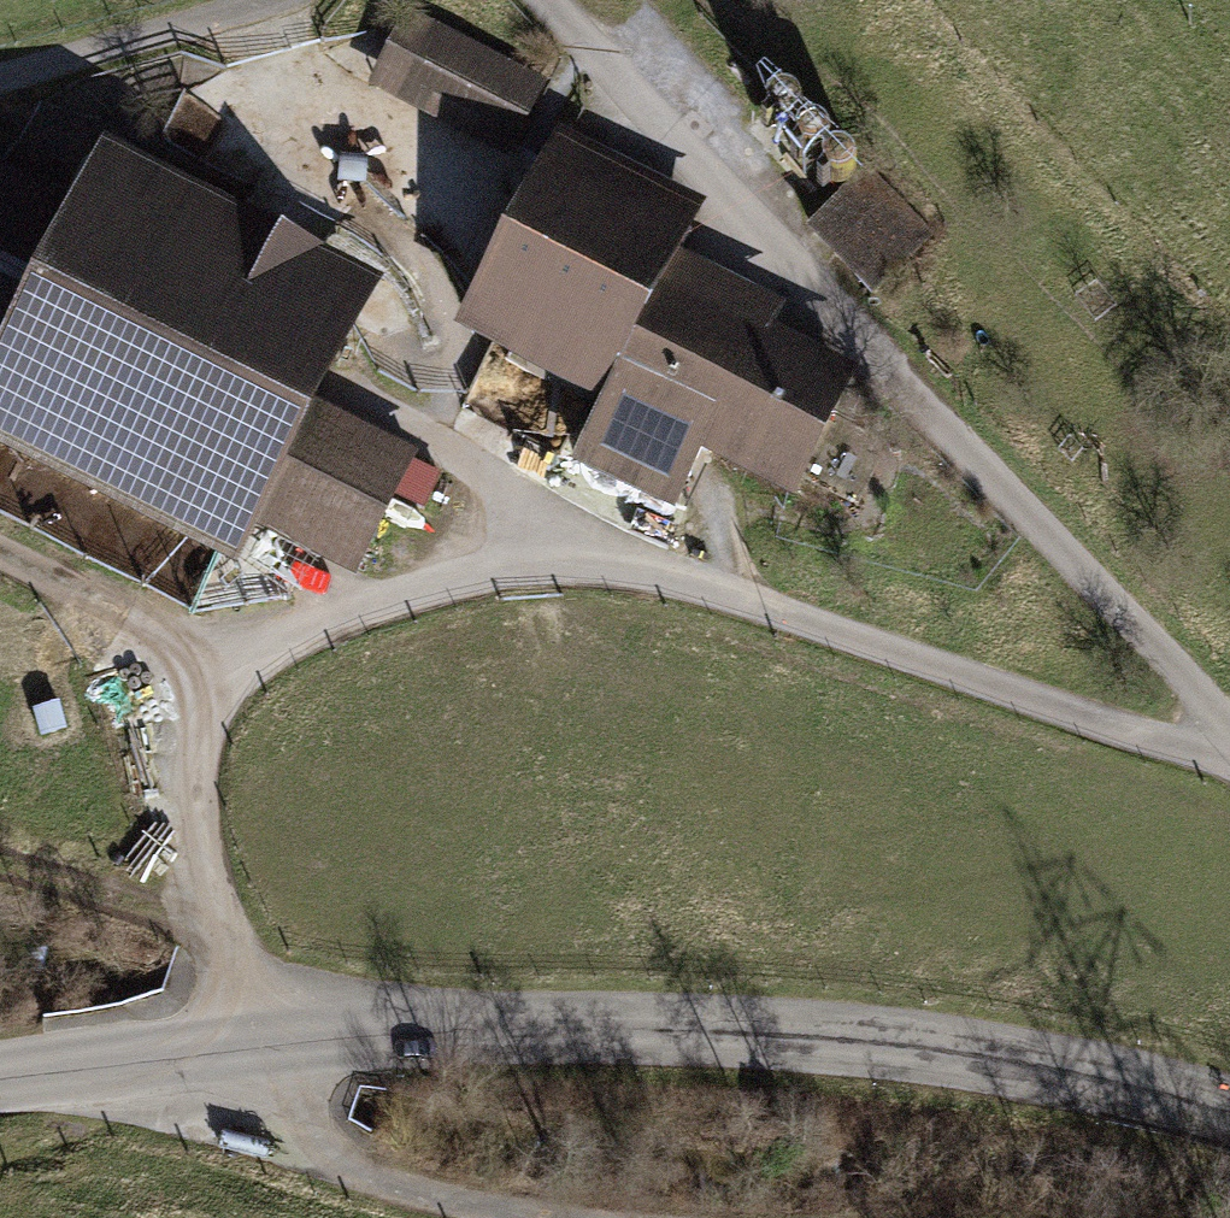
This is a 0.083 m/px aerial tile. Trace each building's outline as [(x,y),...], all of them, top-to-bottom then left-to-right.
[(410,3),(367,81),(504,155),(547,77),(410,3)] [(719,203),(565,128),(460,339),(603,410),(573,470),(680,523),(708,465),(801,511),(868,377),(777,332),(790,305),(692,257),(719,203)] [(245,582),(272,530),(355,573),(424,439),(340,396),(392,294),(111,151),(93,185),(9,143),(0,160),(0,457),(245,582)] [(867,165),(814,219),(886,291),(940,237),(867,165)]
